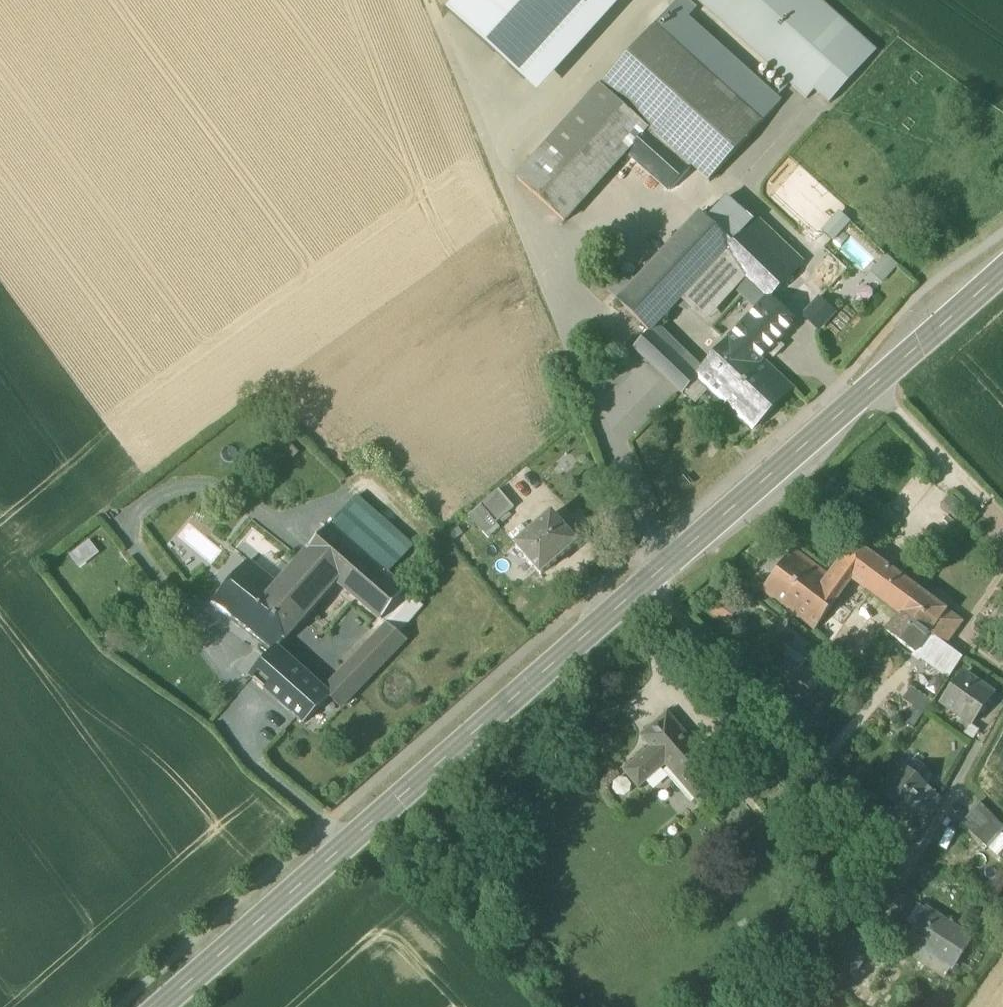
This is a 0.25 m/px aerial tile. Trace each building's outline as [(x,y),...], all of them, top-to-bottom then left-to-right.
[(524,80),(596,0),(461,0),(449,13),(524,80)] [(524,80),(539,93),(623,0),(596,0),(524,80)] [(654,27),(762,123),(781,103),(688,19),(696,10),(684,0),(678,0),(654,27)] [(807,100),(815,91),(830,104),(877,52),(819,0),(696,0),(807,100)] [(709,183),(762,123),(654,27),(601,86),(649,130),(691,167),(709,183)] [(565,223),(627,154),(649,130),(601,86),(517,180),(565,223)] [(691,167),(649,130),(627,154),(669,191),(691,167)] [(707,220),(734,246),(748,231),(746,230),(753,223),(752,222),(726,199),(707,220)] [(821,233),(832,243),(851,223),(840,212),(821,233)] [(722,258),(734,246),(707,220),(700,213),(688,226),(722,258)] [(756,217),(752,222),(753,223),(746,230),(748,231),(793,275),(804,263),(756,217)] [(712,268),(722,258),(688,226),(678,237),(712,268)] [(793,275),(748,231),(734,246),(757,268),(779,289),(793,275)] [(851,234),(839,245),(861,269),(873,259),(851,234)] [(681,300),(712,268),(678,237),(649,269),(681,300)] [(681,300),(680,301),(706,324),(736,290),(746,280),(757,268),(734,246),(722,258),(712,268),(681,300)] [(882,284),(898,267),(887,256),(870,273),(882,284)] [(767,300),(769,299),(779,289),(757,268),(746,280),(767,300)] [(680,301),(681,300),(649,269),(639,280),(671,310),(680,301)] [(610,294),(618,302),(635,284),(627,276),(610,294)] [(639,280),(635,284),(618,302),(649,333),(651,331),(671,310),(639,280)] [(757,310),(767,300),(746,280),(736,290),(757,310)] [(757,310),(725,347),(751,371),(760,361),(761,362),(768,354),(773,359),(774,357),(783,346),(779,342),(796,324),(770,300),(769,299),(767,300),(757,310)] [(803,317),(818,331),(834,313),(819,299),(803,317)] [(634,348),(649,362),(665,345),(651,331),(649,333),(634,348)] [(697,378),(665,345),(649,362),(683,395),(684,394),(698,379),(697,378)] [(792,390),(761,362),(760,361),(751,371),(725,347),(697,378),(698,379),(709,390),(752,430),(792,390)] [(709,390),(698,379),(684,394),(696,405),(709,390)] [(481,507),(496,524),(514,509),(499,491),(481,507)] [(355,498),(332,526),(390,577),(414,549),(355,498)] [(469,518),(484,535),(496,524),(481,507),(469,518)] [(516,547),(541,576),(577,545),(578,544),(552,515),(516,547)] [(340,583),(384,622),(408,593),(390,577),(332,526),(307,554),(340,583)] [(86,539),(67,553),(77,567),(96,553),(86,539)] [(845,590),(852,579),(870,555),(854,544),(829,578),(845,590)] [(814,631),(845,590),(829,578),(792,551),(762,591),(814,631)] [(299,629),(340,583),(307,554),(283,582),(292,590),(276,609),(299,629)] [(852,579),(901,615),(919,591),(870,555),(852,579)] [(212,605),(273,653),(275,650),(278,652),(299,629),(276,609),(292,590),(283,582),(280,585),(250,563),(212,605)] [(901,615),(929,635),(947,611),(919,591),(901,615)] [(389,626),(326,693),(331,697),(330,699),(341,708),(406,640),(398,633),(422,606),(408,593),(384,622),(389,626)] [(963,623),(947,611),(929,635),(945,647),(963,623)] [(962,659),(945,647),(929,635),(901,615),(888,633),(949,679),(950,678),(962,660),(962,659)] [(251,677),(269,693),(295,667),(278,652),(275,650),(273,653),(251,677)] [(772,679),(811,708),(826,689),(787,660),(772,679)] [(326,693),(295,667),(269,693),(304,724),(330,699),(331,697),(326,693)] [(943,705),(971,725),(992,695),(964,675),(943,705)] [(913,707),(923,714),(932,701),(911,688),(903,701),(913,707)] [(903,723),(913,730),(923,714),(913,707),(903,723)] [(667,765),(703,807),(728,785),(716,771),(726,763),(707,741),(697,749),(668,715),(642,737),(653,749),(637,764),(650,779),(667,765)] [(641,788),(650,779),(637,764),(627,772),(641,788)] [(904,812),(910,817),(921,805),(923,807),(935,793),(906,768),(882,795),(903,814),(904,812)] [(910,817),(925,830),(942,799),(935,793),(923,807),(921,805),(910,817)] [(960,824),(987,850),(1002,833),(1002,827),(979,804),(960,824)] [(914,927),(925,909),(919,904),(907,923),(914,927)] [(908,940),(954,970),(973,940),(925,909),(914,927),(915,928),(908,940)] [(858,936),(838,968),(854,979),(868,958),(875,947),(858,936)] [(954,970),(908,940),(900,952),(946,982),(954,970)] [(886,969),(868,958),(854,979),(852,982),(856,984),(870,994),(872,991),(886,969)] [(833,986),(845,994),(851,984),(839,976),(833,986)] [(870,994),(856,984),(847,999),(859,1006),(872,1006),(878,998),(870,994)]
